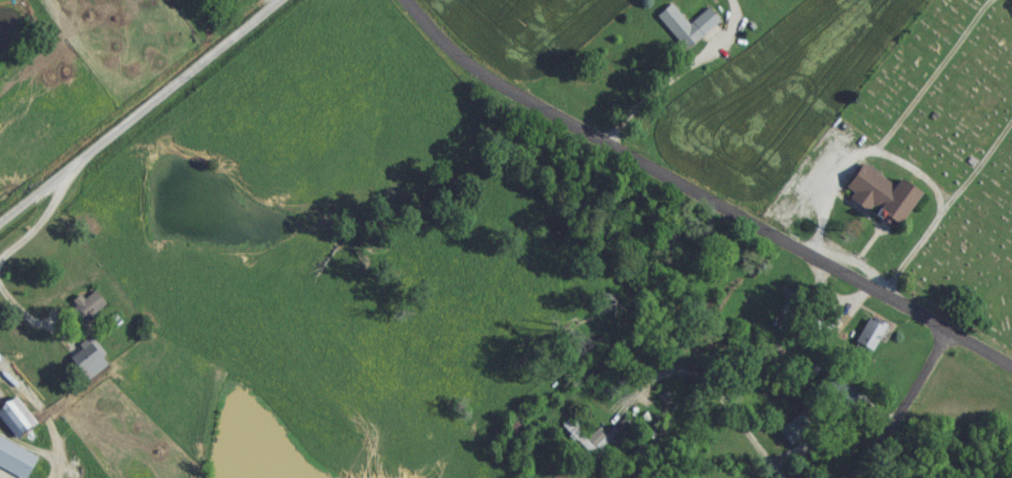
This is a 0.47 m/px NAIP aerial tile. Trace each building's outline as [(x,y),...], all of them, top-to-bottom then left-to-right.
[(718,29),(707,14),(685,31),(670,10),(654,22),(681,57),(718,29)] [(918,200),(904,191),(882,225),(896,234),(918,200)] [(103,312),(92,297),(63,319),(74,334),(103,312)] [(869,360),(883,335),(866,326),(852,351),(869,360)] [(94,361),(84,349),(67,364),(77,376),(94,361)] [(573,428),(571,431),(565,426),(558,435),(603,469),(623,444),(611,434),(605,442),(595,434),(589,441),(573,428)] [(0,445),(0,472),(12,477),(28,477),(35,463),(0,445)]
